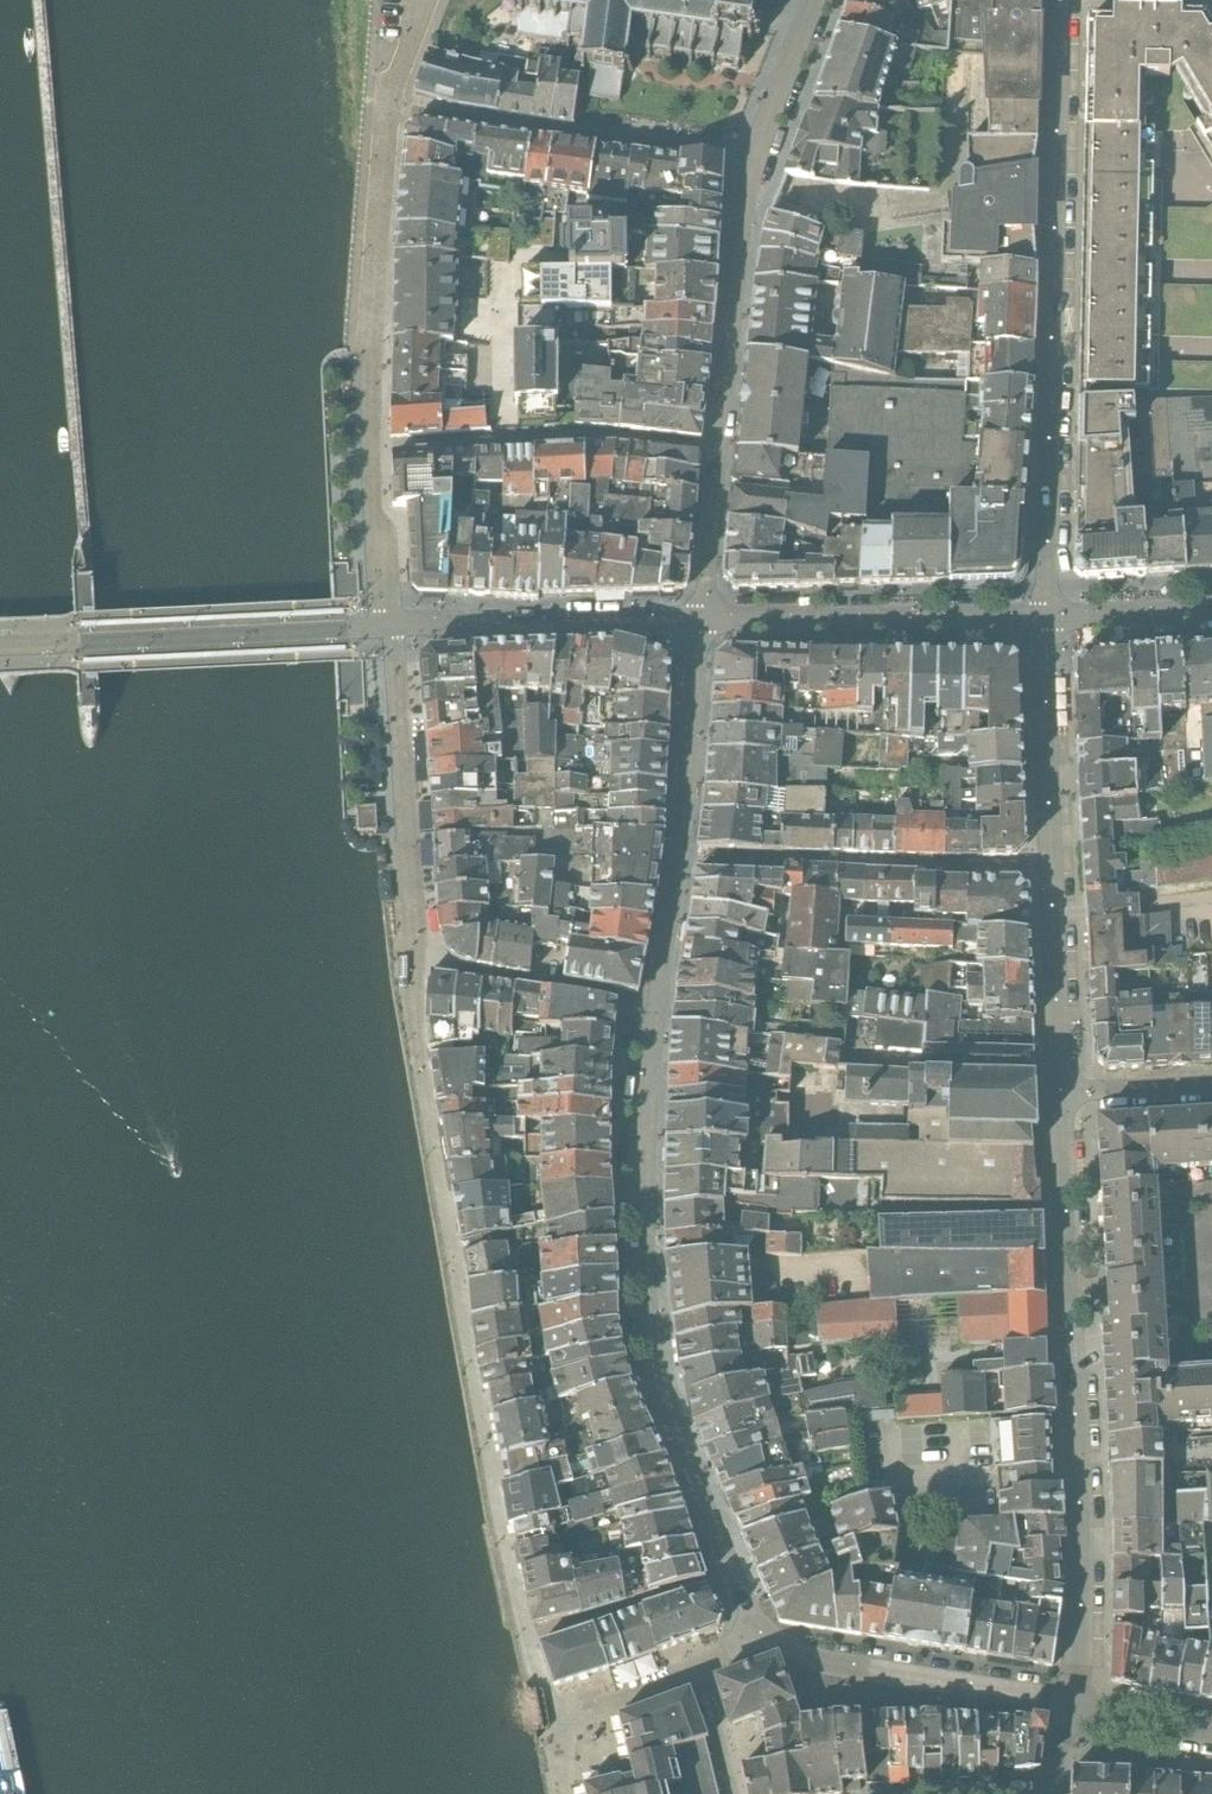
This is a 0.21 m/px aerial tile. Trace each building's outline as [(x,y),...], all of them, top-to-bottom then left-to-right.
[(635,70),(629,69),(631,51),(649,54),(649,59),(651,60),(652,54),(669,57),(669,62),(672,63),(672,57),(691,60),(690,65),(693,65),(694,60),(713,63),(712,69),(715,69),(715,66),(737,70),(737,72),(739,72),(740,67),(746,67),(747,65),(741,63),(744,37),(751,38),(751,44),(753,44),(754,39),(761,40),(761,35),(758,34),(762,7),(765,7),(766,3),(759,2),(760,0),(757,0),(756,1),(749,1),(749,0),(514,0),(522,11),(519,17),(521,18),(517,24),(520,38),(568,44),(567,49),(571,50),(571,44),(586,46),(584,63),(577,62),(577,65),(583,67),(582,74),(586,75),(587,68),(593,69),(592,71),(589,73),(591,75),(592,75),(589,97),(621,101),(624,80),(626,80),(627,73),(634,73),(635,70)] [(934,33),(908,1),(907,0),(850,0),(848,7),(907,27),(930,40),(934,33)] [(931,7),(930,0),(917,0),(920,10),(931,7)] [(929,51),(948,53),(949,53),(951,42),(951,40),(962,41),(965,12),(982,13),(984,55),(986,102),(986,107),(988,107),(989,126),(989,139),(1037,142),(1038,103),(1039,60),(1040,60),(1042,21),(1040,21),(1040,8),(1041,8),(1042,0),(970,0),(951,3),(950,21),(951,34),(941,33),(934,33),(930,40),(929,48),(929,51)] [(848,7),(839,34),(824,77),(885,96),(894,68),(912,75),(919,50),(929,51),(929,48),(930,40),(907,27),(848,7)] [(1207,18),(1182,18),(1182,14),(1145,13),(1114,13),(1114,23),(1088,22),(1088,42),(1087,69),(1087,104),(1086,132),(1086,161),(1085,189),(1085,218),(1084,246),(1083,275),(1083,303),(1082,332),(1082,360),(1081,389),(1134,389),(1134,361),(1135,333),(1135,304),(1136,276),(1136,247),(1136,219),(1136,209),(1137,190),(1137,162),(1137,133),(1138,105),(1138,77),(1143,77),(1170,77),(1183,69),(1191,83),(1204,104),(1211,117),(1211,27),(1207,18)] [(461,108),(500,114),(506,74),(496,73),(498,57),(483,54),(480,67),(430,54),(417,95),(461,108)] [(500,114),(531,119),(539,65),(498,57),(496,73),(506,74),(500,114)] [(531,119),(553,122),(561,68),(540,64),(539,65),(531,119)] [(561,68),(553,122),(576,126),(578,111),(582,81),(567,70),(561,68)] [(803,131),(862,155),(886,158),(888,134),(879,134),(880,111),(885,96),(824,77),(816,101),(808,122),(807,121),(803,131)] [(406,151),(444,155),(447,128),(420,124),(407,134),(406,151)] [(444,155),(475,158),(479,132),(447,128),(444,155)] [(862,155),(803,131),(794,153),(795,154),(786,175),(811,181),(836,184),(860,189),(862,155)] [(489,177),(526,180),(532,139),(479,132),(475,158),(492,160),(489,177)] [(526,180),(550,186),(556,142),(532,139),(526,180)] [(982,265),(1036,269),(1031,188),(1037,142),(989,139),(968,139),(968,169),(966,170),(964,170),(963,171),(962,172),(961,173),(960,174),(960,176),(959,195),(953,194),(952,226),(944,225),(942,264),(982,265)] [(556,142),(550,186),(593,190),(599,148),(556,142)] [(593,190),(592,197),(619,200),(625,152),(599,148),(593,190)] [(488,189),(489,177),(492,160),(475,158),(444,155),(406,151),(404,177),(473,184),(481,184),(481,189),(488,189)] [(625,152),(619,200),(631,202),(637,153),(625,152)] [(644,195),(646,195),(651,155),(637,153),(631,202),(635,203),(637,193),(644,194),(644,195)] [(679,198),(681,179),(684,159),(652,156),(651,155),(646,195),(657,196),(679,198)] [(681,179),(723,182),(724,164),(684,159),(681,179)] [(470,202),(472,194),(473,184),(404,177),(399,227),(459,233),(461,201),(470,202)] [(679,198),(722,201),(723,182),(681,179),(679,198)] [(656,214),(720,221),(722,201),(679,198),(657,196),(656,214)] [(720,221),(656,214),(654,234),(719,242),(720,221)] [(763,236),(862,257),(864,234),(844,232),(843,239),(770,215),(763,236)] [(630,234),(594,234),(594,222),(569,222),(569,270),(623,271),(629,272),(630,234)] [(458,245),(459,233),(399,227),(396,255),(460,260),(460,245),(458,245)] [(509,262),(511,231),(490,229),(488,261),(509,262)] [(656,272),(717,275),(719,242),(654,234),(648,233),(629,231),(630,234),(629,272),(636,272),(656,272)] [(760,254),(860,274),(862,257),(763,236),(760,254)] [(756,280),(807,283),(819,284),(838,285),(840,273),(845,275),(850,276),(849,281),(860,283),(860,274),(760,254),(756,280)] [(460,295),(460,260),(396,255),(396,290),(460,295)] [(980,288),(1036,290),(1036,269),(982,265),(980,288)] [(624,308),(623,271),(569,270),(554,270),(554,307),(624,308)] [(655,309),(715,311),(717,275),(656,272),(636,272),(637,286),(656,284),(655,309)] [(904,310),(907,287),(860,283),(849,281),(850,276),(845,275),(836,342),(833,364),(895,378),(898,355),(959,356),(956,382),(967,382),(983,382),(985,342),(978,316),(974,316),(974,308),(969,302),(948,303),(947,311),(904,310)] [(813,340),(817,304),(819,284),(807,283),(756,280),(754,300),(748,351),(810,361),(833,364),(836,342),(813,340)] [(985,342),(1034,344),(1036,290),(980,288),(978,316),(985,342)] [(459,320),(460,295),(396,290),(396,301),(395,314),(459,320)] [(632,326),(713,332),(715,311),(655,309),(645,308),(645,310),(637,310),(634,311),(632,326)] [(459,323),(459,320),(395,314),(395,342),(448,343),(448,341),(453,341),(454,323),(459,323)] [(629,342),(711,350),(713,332),(632,326),(631,326),(629,342)] [(516,332),(517,403),(558,403),(556,331),(516,332)] [(394,374),(439,375),(439,369),(441,369),(441,354),(447,354),(448,343),(395,342),(394,374)] [(629,358),(640,358),(710,363),(711,350),(629,342),(609,342),(609,354),(622,354),(629,358)] [(983,382),(1033,385),(1034,344),(985,342),(983,382)] [(826,463),(827,458),(802,457),(810,361),(748,351),(744,394),(738,455),(826,463)] [(637,390),(707,397),(707,396),(708,396),(710,363),(640,358),(637,390)] [(621,428),(622,429),(637,390),(626,386),(605,386),(606,375),(581,373),(577,427),(621,428)] [(394,401),(441,403),(441,398),(444,398),(444,380),(438,380),(439,375),(394,374),(394,401)] [(867,523),(874,391),(845,390),(846,377),(833,376),(827,458),(826,463),(738,455),(733,490),(730,520),(805,535),(826,540),(831,522),(867,523)] [(1031,414),(1033,385),(983,382),(967,382),(967,395),(985,397),(984,411),(985,411),(985,412),(1031,414)] [(637,390),(622,429),(702,439),(707,397),(637,390)] [(895,584),(905,393),(905,392),(874,391),(867,523),(862,586),(873,585),(873,586),(874,586),(874,585),(891,585),(893,585),(893,584),(895,584)] [(967,395),(905,393),(895,584),(948,583),(956,508),(965,439),(966,424),(967,395)] [(1167,403),(1173,468),(1178,522),(1183,523),(1186,573),(1211,571),(1211,400),(1167,403)] [(392,438),(443,435),(487,431),(485,404),(465,406),(465,404),(445,403),(441,403),(394,401),(392,402),(392,438)] [(1186,574),(1186,573),(1183,523),(1178,522),(1173,468),(1167,403),(1136,404),(1145,515),(1149,576),(1174,574),(1186,574)] [(1078,520),(1145,515),(1136,404),(1102,405),(1081,404),(1078,520)] [(1029,441),(1031,414),(985,412),(985,411),(984,411),(983,411),(982,423),(966,424),(965,439),(1029,441)] [(956,508),(1024,511),(1027,472),(1029,441),(965,439),(956,508)] [(612,484),(615,484),(619,446),(586,448),(585,489),(605,490),(605,481),(610,480),(612,481),(612,484)] [(647,466),(700,472),(702,453),(631,446),(619,446),(615,484),(627,485),(644,488),(647,466)] [(570,488),(585,489),(586,448),(537,450),(536,500),(536,507),(550,504),(569,505),(570,488)] [(504,499),(536,500),(537,450),(505,452),(504,486),(504,499)] [(503,486),(504,486),(505,452),(476,453),(475,480),(475,486),(503,486)] [(452,530),(454,499),(454,480),(475,480),(476,453),(434,455),(435,529),(452,530)] [(411,529),(435,529),(434,455),(400,456),(394,456),(393,456),(393,457),(394,458),(400,458),(398,477),(394,477),(396,507),(396,508),(405,508),(410,508),(411,529)] [(652,489),(698,492),(700,472),(647,466),(644,488),(652,489)] [(565,597),(595,595),(606,527),(619,527),(639,529),(651,529),(652,502),(652,489),(644,488),(627,485),(615,484),(612,484),(612,481),(610,480),(605,481),(605,490),(585,489),(570,488),(569,505),(568,523),(568,539),(565,597)] [(489,522),(491,499),(504,499),(504,486),(503,486),(475,486),(475,496),(475,501),(471,595),(492,596),(495,542),(495,536),(489,522)] [(651,529),(654,529),(694,534),(698,492),(652,489),(652,502),(651,529)] [(449,594),(471,595),(475,501),(454,499),(452,530),(451,561),(449,594)] [(540,597),(565,597),(568,539),(568,523),(569,505),(550,504),(550,518),(548,518),(540,597)] [(956,508),(948,583),(1012,582),(1021,574),(1024,511),(956,508)] [(1149,576),(1145,515),(1078,520),(1077,543),(1077,570),(1087,579),(1136,576),(1136,577),(1149,576)] [(540,600),(540,597),(548,518),(517,517),(515,544),(513,598),(520,598),(520,599),(530,600),(530,599),(537,600),(540,600)] [(799,564),(802,549),(805,535),(730,520),(726,559),(726,561),(799,564)] [(859,586),(862,586),(867,523),(831,522),(826,540),(805,535),(802,549),(836,553),(835,588),(836,587),(859,586)] [(595,595),(633,594),(639,558),(638,557),(639,547),(617,543),(619,527),(606,527),(595,595)] [(411,529),(413,563),(451,561),(452,530),(435,529),(411,529)] [(662,593),(663,591),(667,556),(652,553),(654,529),(651,529),(639,529),(638,541),(650,543),(649,551),(646,550),(646,558),(639,558),(633,594),(660,593),(662,593)] [(652,553),(667,556),(692,560),(695,534),(694,534),(654,529),(652,553)] [(513,598),(515,544),(495,542),(492,596),(496,597),(496,596),(503,597),(513,598)] [(795,589),(835,588),(836,553),(802,549),(799,564),(795,589)] [(667,556),(663,591),(666,593),(674,592),(676,591),(677,592),(678,592),(679,591),(689,583),(689,584),(690,583),(690,581),(689,581),(690,579),(691,574),(690,572),(691,572),(692,560),(667,556)] [(422,593),(449,594),(451,561),(413,563),(414,585),(422,593)] [(736,590),(795,589),(799,564),(726,561),(724,579),(736,590)] [(585,695),(603,695),(610,696),(615,642),(613,642),(613,644),(591,645),(585,695)] [(602,701),(640,703),(647,650),(631,645),(615,642),(610,696),(603,695),(602,701)] [(603,695),(585,695),(591,645),(591,643),(589,643),(589,645),(584,646),(584,643),(577,644),(566,712),(583,713),(581,729),(585,729),(601,729),(602,714),(602,701),(603,695)] [(581,729),(583,713),(566,712),(577,644),(556,645),(549,728),(556,728),(581,729)] [(556,734),(556,728),(549,728),(556,645),(527,646),(527,763),(555,761),(555,747),(564,740),(565,734),(556,734)] [(517,763),(527,763),(527,646),(504,647),(502,647),(515,750),(509,750),(510,763),(517,762),(517,763)] [(505,727),(509,750),(515,750),(502,647),(477,648),(478,666),(479,686),(480,707),(481,730),(505,727)] [(1181,649),(1186,735),(1190,789),(1211,785),(1211,647),(1181,649)] [(424,688),(479,686),(478,666),(477,648),(431,651),(423,659),(423,668),(424,688)] [(1162,738),(1186,735),(1181,649),(1156,650),(1162,738)] [(649,698),(670,700),(671,678),(670,678),(671,659),(660,655),(660,656),(651,652),(647,650),(640,703),(649,704),(649,698)] [(715,689),(755,691),(756,651),(727,650),(725,651),(726,651),(719,658),(719,657),(718,658),(715,689)] [(1190,789),(1186,735),(1162,738),(1156,650),(1130,652),(1133,699),(1135,744),(1160,743),(1162,767),(1165,793),(1190,789)] [(786,693),(810,695),(812,652),(756,651),(755,691),(786,693)] [(823,695),(834,696),(836,653),(812,652),(810,695),(823,695)] [(1076,702),(1133,699),(1130,652),(1086,655),(1075,667),(1076,702)] [(836,653),(834,696),(861,697),(863,655),(863,653),(836,653)] [(897,738),(909,740),(911,654),(884,653),(884,655),(880,735),(897,738)] [(909,740),(938,740),(938,655),(932,655),(932,654),(931,654),(924,654),(924,653),(923,653),(923,655),(916,655),(916,653),(911,654),(909,740)] [(938,740),(965,740),(966,654),(961,654),(961,655),(957,655),(957,654),(954,654),(948,654),(947,654),(947,655),(941,655),(941,654),(938,654),(938,655),(938,740)] [(989,740),(1023,740),(1022,709),(1020,663),(1012,655),(990,655),(966,654),(965,740),(989,740)] [(869,736),(880,735),(884,655),(863,655),(861,697),(834,696),(823,695),(821,713),(819,734),(845,735),(869,736)] [(426,711),(480,707),(479,686),(424,688),(425,691),(427,709),(426,709),(426,711)] [(714,709),(784,711),(786,693),(755,691),(715,689),(714,709)] [(602,714),(670,716),(670,700),(649,698),(649,704),(640,703),(602,701),(602,714)] [(1078,746),(1135,744),(1133,699),(1076,702),(1078,746)] [(481,733),(481,730),(480,707),(426,711),(427,713),(428,733),(429,734),(428,734),(428,736),(481,733)] [(712,728),(819,734),(821,713),(784,711),(714,709),(712,728)] [(601,729),(669,731),(670,716),(602,714),(601,729)] [(481,730),(481,733),(428,736),(430,766),(510,763),(509,750),(505,727),(481,730)] [(710,751),(782,753),(783,741),(803,742),(816,743),(815,753),(797,750),(797,753),(796,759),(820,760),(820,770),(828,769),(842,769),(845,735),(819,734),(712,728),(710,751)] [(597,748),(668,750),(669,731),(601,729),(585,729),(584,740),(592,740),(592,743),(597,743),(597,748)] [(554,779),(667,781),(668,750),(597,748),(597,743),(592,743),(592,740),(584,740),(564,740),(555,747),(555,761),(554,779)] [(964,771),(1024,774),(1023,740),(989,740),(965,740),(938,740),(909,740),(909,753),(924,752),(924,756),(939,757),(964,756),(964,771)] [(1080,771),(1162,767),(1160,743),(1135,744),(1078,746),(1080,771)] [(827,790),(828,769),(820,770),(820,760),(796,759),(797,753),(782,753),(710,751),(707,788),(827,790)] [(552,818),(552,813),(553,795),(554,779),(555,761),(527,763),(517,763),(517,786),(517,811),(506,812),(434,815),(435,832),(486,830),(552,828),(552,818)] [(517,786),(517,763),(517,762),(510,763),(430,766),(432,781),(496,779),(497,786),(517,786)] [(1138,797),(1165,793),(1162,767),(1080,771),(1080,776),(1081,776),(1082,790),(1080,790),(1081,804),(1139,801),(1138,797)] [(976,792),(1025,792),(1023,774),(964,771),(943,769),(943,789),(961,792),(961,782),(976,782),(976,792)] [(506,795),(506,812),(517,811),(517,786),(497,786),(496,779),(432,781),(433,796),(506,795)] [(611,798),(666,798),(667,781),(554,779),(553,795),(576,796),(611,798)] [(780,814),(826,817),(827,790),(707,788),(704,811),(764,814),(765,814),(766,813),(780,814)] [(895,856),(919,856),(921,789),(900,789),(898,802),(896,821),(895,856)] [(947,857),(945,814),(943,789),(921,789),(919,856),(947,857)] [(977,813),(983,813),(1026,813),(1025,792),(976,792),(961,792),(943,789),(945,814),(952,814),(962,814),(962,803),(977,802),(977,813)] [(434,815),(506,812),(506,795),(433,796),(434,815)] [(586,812),(665,814),(666,798),(611,798),(576,796),(553,795),(552,813),(575,812),(586,812)] [(1125,841),(1153,838),(1153,837),(1161,836),(1160,819),(1142,822),(1139,801),(1081,804),(1080,804),(1082,835),(1083,835),(1084,844),(1112,842),(1125,841)] [(377,807),(357,808),(359,833),(375,832),(375,833),(377,833),(378,831),(379,831),(377,807)] [(782,851),(782,837),(763,836),(764,814),(704,811),(700,849),(782,851)] [(662,853),(664,833),(610,830),(594,830),(585,829),(586,812),(575,812),(552,813),(552,818),(552,828),(486,830),(486,836),(482,836),(482,847),(482,864),(488,864),(523,866),(519,913),(536,915),(547,917),(546,923),(555,924),(556,912),(551,911),(553,888),(656,894),(660,864),(662,853)] [(610,830),(664,833),(665,814),(586,812),(585,829),(594,830),(610,830)] [(947,857),(984,857),(983,813),(977,813),(977,825),(953,825),(952,814),(945,814),(947,857)] [(983,813),(984,857),(1017,857),(1018,857),(1027,846),(1026,823),(1026,813),(983,813)] [(782,851),(835,853),(836,818),(826,817),(780,814),(782,837),(782,851)] [(835,853),(854,854),(855,819),(836,818),(835,853)] [(854,854),(875,855),(876,820),(855,819),(854,854)] [(875,855),(895,856),(896,821),(876,820),(875,855)] [(1155,860),(1157,889),(1157,890),(1211,882),(1211,828),(1161,836),(1153,837),(1153,838),(1155,860)] [(436,866),(482,864),(482,847),(471,847),(471,837),(435,839),(436,866)] [(1085,895),(1128,890),(1137,889),(1157,889),(1155,860),(1139,861),(1139,870),(1126,871),(1126,858),(1114,860),(1112,842),(1084,844),(1082,845),(1085,895)] [(438,890),(490,889),(488,864),(482,864),(436,866),(438,890)] [(496,910),(495,927),(510,930),(503,970),(531,975),(536,948),(538,934),(536,915),(519,913),(523,866),(488,864),(490,889),(497,889),(496,910)] [(790,895),(790,896),(792,896),(792,891),(802,892),(803,867),(786,866),(786,875),(784,895),(790,895)] [(818,954),(837,955),(840,927),(840,921),(837,921),(838,869),(803,867),(802,892),(792,891),(792,896),(790,896),(786,939),(781,939),(778,961),(776,981),(790,983),(814,985),(818,954)] [(841,902),(865,904),(867,870),(838,869),(837,921),(840,921),(841,902)] [(893,904),(896,904),(897,871),(867,870),(865,904),(876,904),(877,918),(877,922),(891,923),(893,923),(893,904)] [(757,874),(697,871),(693,905),(752,915),(755,893),(754,893),(757,874)] [(896,904),(915,905),(918,879),(918,872),(897,871),(896,904)] [(786,875),(757,874),(754,893),(755,893),(776,895),(784,895),(786,875)] [(914,924),(935,926),(936,880),(918,879),(915,905),(914,924)] [(947,927),(968,929),(969,881),(936,880),(935,926),(947,927)] [(968,929),(1031,934),(1030,889),(1019,880),(969,881),(968,929)] [(652,920),(656,894),(553,888),(551,911),(556,912),(577,914),(593,916),(652,920)] [(482,910),(496,910),(497,889),(490,889),(438,890),(439,912),(482,910)] [(1125,965),(1178,960),(1177,948),(1172,949),(1170,914),(1140,917),(1139,897),(1137,897),(1137,889),(1128,890),(1085,895),(1087,924),(1122,921),(1125,965)] [(776,895),(755,893),(752,915),(693,905),(689,926),(766,936),(769,917),(774,918),(776,895)] [(443,933),(480,933),(482,910),(439,912),(443,933)] [(478,966),(488,968),(495,927),(496,910),(482,910),(480,933),(443,933),(447,952),(461,963),(478,966)] [(570,944),(574,941),(577,914),(556,912),(555,924),(562,925),(560,942),(570,944)] [(547,917),(536,915),(538,934),(536,948),(558,952),(560,942),(562,925),(555,924),(546,923),(547,917)] [(589,943),(646,953),(652,920),(593,916),(589,943)] [(847,946),(891,948),(891,923),(877,922),(848,921),(847,946)] [(1186,960),(1178,960),(1125,965),(1122,921),(1087,924),(1088,926),(1089,927),(1089,944),(1088,945),(1088,955),(1089,955),(1091,972),(1119,973),(1186,968),(1186,960)] [(893,923),(891,923),(891,948),(902,949),(954,952),(954,945),(955,934),(946,934),(947,927),(935,926),(914,924),(903,924),(893,923)] [(686,947),(778,961),(781,939),(766,936),(689,926),(686,947)] [(510,930),(495,927),(488,968),(492,969),(503,970),(510,930)] [(976,965),(1033,968),(1031,934),(968,929),(947,927),(946,934),(955,934),(954,945),(977,947),(976,965)] [(574,941),(570,944),(564,980),(639,993),(646,953),(589,943),(574,941)] [(757,979),(776,981),(778,961),(686,947),(681,971),(757,979)] [(950,997),(950,989),(953,963),(950,963),(922,968),(920,1000),(867,993),(867,995),(849,994),(851,956),(837,955),(818,954),(814,985),(790,983),(787,1004),(844,1009),(841,1017),(847,1018),(927,1026),(929,996),(950,997)] [(950,989),(1033,994),(1033,968),(976,965),(953,963),(950,989)] [(678,993),(755,1001),(757,979),(681,971),(678,993)] [(1120,1003),(1120,997),(1119,973),(1091,972),(1090,972),(1091,1004),(1120,1003)] [(431,1059),(455,1054),(457,1032),(456,1027),(459,978),(430,973),(427,1031),(431,1059)] [(478,1056),(479,1033),(484,981),(459,978),(456,1027),(457,1032),(455,1054),(478,1056)] [(479,1033),(499,1037),(504,984),(484,981),(479,1033)] [(514,1040),(515,1018),(519,986),(504,984),(499,1037),(514,1040)] [(515,1018),(538,1020),(543,1020),(545,990),(519,986),(515,1018)] [(982,1016),(1034,1020),(1033,994),(950,989),(950,997),(962,998),(962,1006),(969,1007),(969,1005),(984,1006),(985,1014),(962,1013),(961,1020),(981,1021),(982,1016)] [(563,1027),(580,1029),(583,996),(545,990),(543,1020),(538,1020),(539,1026),(563,1027)] [(675,1010),(756,1017),(758,1001),(755,1001),(678,993),(675,1010)] [(1199,1065),(1210,1064),(1206,993),(1187,994),(1191,1066),(1193,1066),(1199,1066),(1199,1065)] [(1154,1026),(1154,1018),(1152,994),(1120,997),(1120,1003),(1091,1004),(1093,1030),(1152,1026),(1154,1026)] [(1191,1067),(1191,1066),(1187,994),(1167,996),(1168,1011),(1171,1067),(1171,1068),(1186,1067),(1186,1068),(1191,1067)] [(580,1029),(615,1032),(618,1002),(583,996),(580,1029)] [(921,1073),(1033,1076),(1035,1051),(1034,1020),(982,1016),(981,1021),(961,1020),(962,1013),(962,1006),(962,998),(950,997),(929,996),(927,1026),(847,1018),(846,1027),(845,1044),(841,1044),(841,1046),(923,1054),(921,1073)] [(673,1025),(749,1035),(754,1036),(756,1017),(675,1010),(673,1025)] [(1154,1068),(1171,1067),(1168,1011),(1165,1011),(1166,1018),(1154,1018),(1154,1026),(1152,1026),(1153,1033),(1141,1033),(1142,1070),(1154,1069),(1154,1068)] [(846,1070),(921,1073),(923,1054),(841,1046),(841,1044),(845,1044),(846,1027),(830,1026),(828,1043),(772,1036),(769,1062),(748,1060),(749,1035),(673,1025),(670,1072),(791,1078),(793,1067),(846,1070)] [(1108,1072),(1142,1070),(1141,1033),(1153,1033),(1152,1026),(1093,1030),(1094,1060),(1108,1072)] [(519,1059),(532,1059),(612,1060),(615,1032),(580,1029),(563,1027),(563,1041),(519,1040),(519,1059)] [(531,1087),(612,1088),(612,1060),(532,1059),(519,1059),(478,1056),(455,1054),(431,1059),(438,1107),(474,1104),(473,1088),(518,1087),(531,1087)] [(1037,1182),(1031,1131),(1038,1131),(1035,1076),(1033,1076),(921,1073),(846,1070),(844,1087),(872,1090),(872,1105),(909,1107),(909,1127),(918,1127),(918,1144),(862,1143),(816,1144),(816,1146),(790,1147),(789,1140),(769,1137),(767,1145),(765,1145),(764,1177),(827,1179),(834,1179),(834,1180),(882,1180),(880,1202),(884,1202),(884,1204),(888,1204),(889,1201),(1041,1204),(1041,1182),(1037,1182)] [(669,1096),(778,1095),(791,1094),(791,1078),(670,1072),(669,1096)] [(518,1105),(611,1108),(612,1088),(531,1087),(518,1087),(518,1105)] [(668,1142),(765,1145),(767,1145),(769,1137),(789,1140),(791,1106),(778,1105),(778,1095),(669,1096),(668,1142)] [(441,1122),(487,1122),(487,1103),(474,1104),(438,1107),(441,1122)] [(542,1122),(611,1124),(611,1108),(518,1105),(518,1121),(526,1121),(542,1122)] [(1203,1113),(1178,1114),(1153,1116),(1105,1119),(1099,1126),(1100,1147),(1155,1143),(1157,1167),(1157,1171),(1181,1170),(1206,1168),(1211,1168),(1211,1112),(1203,1113)] [(450,1166),(494,1160),(503,1160),(502,1141),(527,1141),(526,1121),(518,1121),(500,1121),(487,1122),(441,1122),(442,1126),(445,1126),(447,1142),(444,1142),(447,1160),(450,1159),(451,1162),(448,1162),(449,1165),(450,1165),(450,1166)] [(542,1135),(611,1137),(611,1124),(542,1122),(542,1135)] [(542,1162),(610,1159),(611,1137),(542,1135),(542,1162)] [(667,1173),(764,1177),(765,1145),(668,1142),(667,1173)] [(1194,1369),(1169,1370),(1168,1346),(1166,1320),(1163,1276),(1161,1230),(1158,1184),(1157,1171),(1157,1167),(1155,1143),(1100,1147),(1101,1170),(1102,1187),(1105,1225),(1131,1224),(1132,1232),(1105,1234),(1108,1275),(1135,1274),(1135,1278),(1108,1280),(1111,1324),(1103,1324),(1104,1350),(1109,1424),(1157,1423),(1157,1421),(1168,1420),(1168,1426),(1173,1425),(1198,1424),(1211,1423),(1211,1367),(1194,1369)] [(541,1187),(612,1183),(610,1159),(542,1162),(541,1187)] [(455,1192),(498,1188),(496,1162),(494,1161),(494,1160),(450,1166),(455,1192)] [(666,1206),(725,1204),(742,1206),(766,1209),(769,1215),(793,1217),(794,1213),(826,1214),(827,1179),(764,1177),(667,1173),(666,1206)] [(547,1226),(614,1213),(612,1183),(541,1187),(545,1214),(513,1220),(509,1234),(547,1226)] [(459,1217),(513,1215),(512,1203),(525,1201),(524,1186),(498,1188),(455,1192),(459,1217)] [(666,1235),(737,1234),(741,1235),(753,1234),(758,1234),(769,1235),(769,1234),(771,1219),(743,1215),(742,1206),(725,1204),(666,1206),(666,1235)] [(548,1244),(615,1242),(614,1213),(547,1226),(548,1244)] [(507,1234),(509,1234),(513,1220),(513,1215),(459,1217),(464,1242),(507,1234)] [(880,1251),(1043,1254),(1042,1216),(879,1221),(880,1251)] [(464,1242),(466,1253),(499,1247),(509,1246),(507,1234),(464,1242)] [(666,1257),(749,1255),(749,1253),(748,1253),(748,1248),(753,1234),(741,1235),(737,1234),(666,1235),(666,1257)] [(803,1257),(803,1235),(769,1234),(769,1235),(766,1255),(803,1257)] [(541,1275),(617,1270),(615,1242),(548,1244),(540,1244),(541,1275)] [(471,1282),(514,1280),(509,1246),(499,1247),(466,1253),(471,1282)] [(960,1299),(1045,1296),(1043,1254),(880,1251),(868,1251),(869,1280),(870,1280),(871,1302),(898,1301),(960,1299)] [(752,1309),(754,1307),(749,1255),(666,1257),(674,1320),(741,1310),(752,1309)] [(545,1309),(618,1297),(617,1270),(541,1275),(545,1309)] [(470,1321),(525,1312),(522,1278),(514,1280),(471,1282),(468,1282),(470,1321)] [(1045,1296),(960,1299),(962,1346),(1007,1345),(1008,1345),(1047,1344),(1045,1296)] [(544,1336),(619,1321),(618,1313),(618,1297),(545,1309),(539,1310),(544,1336)] [(892,1340),(892,1341),(894,1349),(900,1349),(898,1301),(871,1302),(817,1306),(819,1329),(820,1329),(821,1344),(892,1340)] [(754,1307),(752,1309),(753,1326),(743,1328),(741,1310),(674,1320),(677,1341),(764,1330),(787,1331),(787,1307),(754,1307)] [(476,1350),(531,1338),(526,1312),(525,1312),(470,1321),(476,1350)] [(549,1357),(622,1342),(619,1321),(544,1336),(547,1358),(549,1357)] [(680,1364),(789,1349),(787,1331),(764,1330),(677,1341),(680,1364)] [(481,1372),(531,1361),(534,1360),(531,1338),(476,1350),(481,1372)] [(549,1357),(553,1373),(625,1357),(622,1342),(549,1357)] [(1048,1369),(1048,1363),(1047,1344),(1008,1345),(1007,1345),(1007,1360),(974,1361),(975,1366),(976,1376),(943,1378),(944,1393),(896,1396),(897,1407),(897,1421),(986,1416),(985,1408),(984,1375),(996,1373),(1048,1369)] [(695,1424),(802,1395),(804,1394),(801,1379),(817,1376),(813,1346),(789,1349),(788,1373),(687,1394),(695,1424)] [(894,1349),(894,1380),(924,1379),(923,1348),(900,1349),(894,1349)] [(680,1364),(687,1394),(788,1373),(789,1349),(680,1364)] [(560,1399),(631,1380),(625,1357),(553,1373),(551,1373),(559,1400),(560,1399)] [(491,1388),(532,1378),(535,1377),(531,1361),(481,1372),(485,1390),(491,1388)] [(1006,1413),(1049,1413),(1056,1413),(1052,1369),(1048,1369),(996,1373),(998,1389),(1004,1388),(1006,1413)] [(495,1411),(537,1403),(532,1378),(491,1388),(495,1411)] [(569,1460),(655,1434),(648,1419),(647,1419),(640,1404),(631,1380),(560,1399),(565,1418),(563,1418),(566,1430),(565,1434),(569,1460)] [(695,1424),(705,1449),(778,1422),(806,1417),(846,1413),(887,1409),(882,1381),(844,1386),(804,1394),(802,1395),(695,1424)] [(536,1469),(569,1460),(565,1434),(549,1437),(541,1402),(537,1403),(495,1411),(503,1457),(530,1452),(536,1469)] [(809,1434),(782,1439),(778,1422),(705,1449),(713,1468),(759,1452),(785,1446),(811,1441),(814,1440),(849,1432),(846,1413),(806,1417),(809,1434)] [(999,1490),(1052,1486),(1049,1424),(1050,1424),(1050,1419),(991,1422),(994,1469),(999,1469),(999,1490)] [(1158,1434),(1157,1423),(1109,1424),(1110,1438),(1110,1457),(1110,1464),(1113,1464),(1113,1465),(1135,1465),(1135,1464),(1141,1464),(1141,1465),(1162,1465),(1162,1461),(1163,1460),(1163,1457),(1162,1446),(1177,1446),(1176,1433),(1162,1434),(1162,1433),(1158,1434)] [(722,1488),(794,1470),(803,1467),(822,1463),(819,1454),(852,1448),(849,1432),(814,1440),(811,1441),(785,1446),(759,1452),(713,1468),(722,1488)] [(571,1486),(666,1456),(665,1454),(656,1436),(656,1435),(655,1434),(569,1460),(571,1486)] [(555,1491),(571,1486),(569,1460),(536,1469),(530,1452),(503,1457),(507,1482),(549,1472),(555,1491)] [(571,1486),(577,1504),(672,1478),(666,1456),(571,1486)] [(1113,1464),(1110,1464),(1113,1525),(1164,1523),(1164,1466),(1163,1460),(1162,1461),(1162,1465),(1141,1465),(1141,1464),(1135,1464),(1135,1465),(1113,1465),(1113,1464)] [(729,1505),(807,1482),(826,1473),(822,1463),(803,1467),(794,1470),(722,1488),(729,1505)] [(570,1506),(577,1504),(571,1486),(555,1491),(549,1472),(507,1482),(504,1483),(511,1525),(515,1525),(571,1510),(570,1506)] [(1202,1473),(1203,1493),(1203,1523),(1211,1523),(1211,1473),(1202,1473)] [(617,1511),(618,1513),(680,1497),(672,1478),(577,1504),(570,1506),(571,1510),(572,1517),(574,1522),(593,1520),(606,1516),(604,1510),(613,1507),(614,1512),(617,1511)] [(729,1505),(735,1519),(812,1496),(807,1482),(729,1505)] [(1000,1515),(1064,1517),(1061,1486),(1052,1486),(999,1490),(1000,1515)] [(857,1567),(863,1566),(854,1538),(879,1532),(899,1532),(892,1491),(828,1506),(840,1540),(832,1543),(841,1569),(831,1573),(833,1572),(857,1567)] [(1203,1493),(1173,1494),(1175,1523),(1203,1523),(1203,1493)] [(735,1519),(742,1535),(809,1511),(805,1500),(812,1497),(812,1496),(735,1519)] [(621,1524),(622,1524),(685,1512),(680,1497),(618,1513),(621,1524)] [(518,1540),(557,1530),(555,1523),(572,1517),(571,1510),(515,1525),(518,1540)] [(757,1574),(758,1574),(819,1544),(807,1515),(810,1514),(809,1511),(742,1535),(741,1535),(742,1538),(743,1538),(747,1547),(746,1547),(747,1550),(748,1550),(752,1559),(751,1559),(752,1562),(753,1562),(756,1571),(757,1574)] [(626,1549),(655,1545),(693,1538),(685,1512),(622,1524),(626,1549)] [(1023,1584),(1023,1573),(1011,1571),(1014,1553),(1021,1554),(1019,1542),(1014,1518),(1025,1518),(1029,1540),(1023,1542),(1059,1540),(1065,1540),(1064,1517),(1000,1515),(962,1516),(952,1573),(1000,1581),(1023,1584)] [(574,1522),(566,1525),(570,1538),(596,1532),(593,1520),(574,1522)] [(1160,1557),(1184,1558),(1205,1557),(1203,1523),(1175,1523),(1164,1523),(1113,1525),(1114,1556),(1160,1557)] [(523,1569),(564,1559),(559,1537),(519,1547),(515,1548),(519,1570),(523,1569)] [(693,1538),(655,1545),(626,1549),(619,1550),(621,1561),(629,1600),(653,1591),(662,1589),(706,1578),(699,1559),(693,1538)] [(1024,1563),(1061,1564),(1059,1540),(1023,1542),(1024,1563)] [(831,1573),(819,1544),(758,1574),(769,1599),(831,1573)] [(550,1592),(569,1587),(575,1586),(583,1614),(611,1607),(629,1600),(621,1561),(619,1550),(601,1552),(564,1559),(523,1569),(528,1597),(550,1592)] [(1144,1586),(1162,1585),(1160,1557),(1114,1556),(1115,1584),(1144,1586)] [(1149,1690),(1177,1695),(1186,1647),(1187,1644),(1185,1613),(1185,1589),(1184,1558),(1160,1557),(1162,1585),(1163,1611),(1163,1614),(1159,1635),(1158,1642),(1149,1690)] [(1023,1584),(1063,1588),(1061,1564),(1024,1563),(1024,1573),(1023,1573),(1023,1584)] [(837,1633),(861,1637),(862,1586),(858,1585),(853,1586),(852,1569),(863,1566),(857,1567),(833,1572),(835,1591),(837,1633)] [(769,1599),(777,1617),(835,1591),(833,1572),(831,1573),(769,1599)] [(884,1640),(938,1649),(950,1585),(897,1577),(894,1591),(884,1640)] [(681,1593),(682,1596),(686,1608),(713,1598),(708,1584),(681,1593)] [(1040,1601),(1063,1603),(1063,1588),(1023,1584),(1025,1600),(1040,1601)] [(1115,1613),(1144,1611),(1144,1586),(1115,1584),(1115,1613)] [(938,1649),(964,1653),(972,1588),(950,1585),(938,1649)] [(1144,1611),(1163,1611),(1162,1585),(1144,1586),(1144,1611)] [(569,1587),(550,1592),(528,1597),(526,1598),(533,1626),(557,1620),(583,1614),(575,1586),(569,1587)] [(861,1637),(884,1640),(894,1591),(862,1586),(861,1637)] [(964,1653),(987,1657),(996,1607),(973,1603),(975,1589),(972,1588),(964,1653)] [(1202,1699),(1211,1647),(1211,1642),(1210,1624),(1208,1588),(1185,1589),(1185,1613),(1187,1644),(1186,1647),(1177,1695),(1202,1699)] [(780,1624),(837,1633),(835,1591),(777,1617),(780,1624)] [(724,1619),(713,1598),(686,1608),(682,1596),(644,1608),(651,1629),(658,1652),(718,1630),(724,1619)] [(1012,1661),(1030,1664),(1040,1601),(1025,1600),(1026,1608),(1019,1607),(1012,1661)] [(1040,1601),(1030,1664),(1053,1668),(1063,1603),(1040,1601)] [(987,1657),(1012,1661),(1019,1607),(997,1603),(996,1607),(987,1657)] [(628,1663),(658,1652),(651,1629),(644,1608),(612,1621),(619,1640),(628,1663)] [(1141,1647),(1143,1631),(1144,1627),(1131,1625),(1131,1619),(1144,1620),(1144,1611),(1115,1613),(1115,1629),(1114,1648),(1141,1647)] [(628,1663),(619,1640),(612,1621),(593,1627),(601,1647),(609,1669),(628,1663)] [(609,1669),(601,1647),(593,1627),(540,1645),(547,1666),(555,1687),(584,1677),(609,1669)] [(1149,1690),(1158,1642),(1159,1635),(1143,1631),(1141,1647),(1133,1687),(1149,1690)] [(1118,1684),(1133,1687),(1141,1647),(1114,1648),(1113,1676),(1118,1684)] [(1211,1701),(1211,1647),(1202,1699),(1211,1701)] [(800,1720),(793,1700),(778,1657),(718,1680),(732,1725),(756,1716),(763,1738),(766,1737),(801,1726),(800,1720)] [(706,1739),(709,1738),(691,1689),(619,1716),(634,1777),(622,1779),(621,1777),(584,1786),(586,1793),(719,1793),(706,1739)] [(942,1757),(941,1747),(939,1713),(921,1714),(924,1748),(924,1760),(942,1757)] [(941,1747),(958,1747),(955,1715),(939,1713),(941,1747)] [(924,1760),(924,1748),(921,1714),(903,1715),(910,1783),(925,1784),(924,1760)] [(838,1755),(833,1715),(800,1720),(801,1726),(766,1737),(768,1761),(742,1766),(748,1793),(843,1793),(842,1782),(838,1755)] [(838,1755),(842,1782),(860,1780),(860,1781),(866,1781),(866,1785),(868,1785),(864,1753),(859,1716),(833,1715),(838,1755)] [(892,1784),(910,1783),(903,1715),(887,1716),(889,1751),(892,1784)] [(958,1747),(978,1747),(975,1716),(955,1715),(958,1747)] [(892,1784),(889,1751),(887,1716),(859,1716),(864,1753),(868,1785),(892,1784)] [(978,1747),(999,1747),(999,1718),(975,1716),(978,1747)] [(999,1747),(1016,1747),(1015,1720),(999,1718),(999,1747)] [(1017,1774),(1033,1773),(1039,1766),(1045,1729),(1039,1722),(1015,1720),(1016,1747),(1017,1774)] [(945,1782),(961,1780),(958,1747),(941,1747),(942,1757),(945,1782)] [(961,1780),(980,1778),(978,1747),(958,1747),(961,1780)] [(980,1778),(999,1776),(999,1747),(978,1747),(980,1778)] [(999,1776),(1017,1774),(1016,1747),(999,1747),(999,1776)] [(925,1784),(945,1782),(942,1757),(924,1760),(925,1784)] [(1071,1793),(1130,1793),(1130,1773),(1072,1771),(1071,1793)] [(1155,1774),(1130,1773),(1130,1793),(1154,1793),(1155,1774)] [(1181,1776),(1155,1774),(1154,1793),(1181,1793),(1181,1776)] [(1181,1776),(1181,1793),(1211,1793),(1211,1778),(1181,1776)] [(860,1780),(842,1782),(843,1793),(861,1792),(860,1781),(860,1780)]
